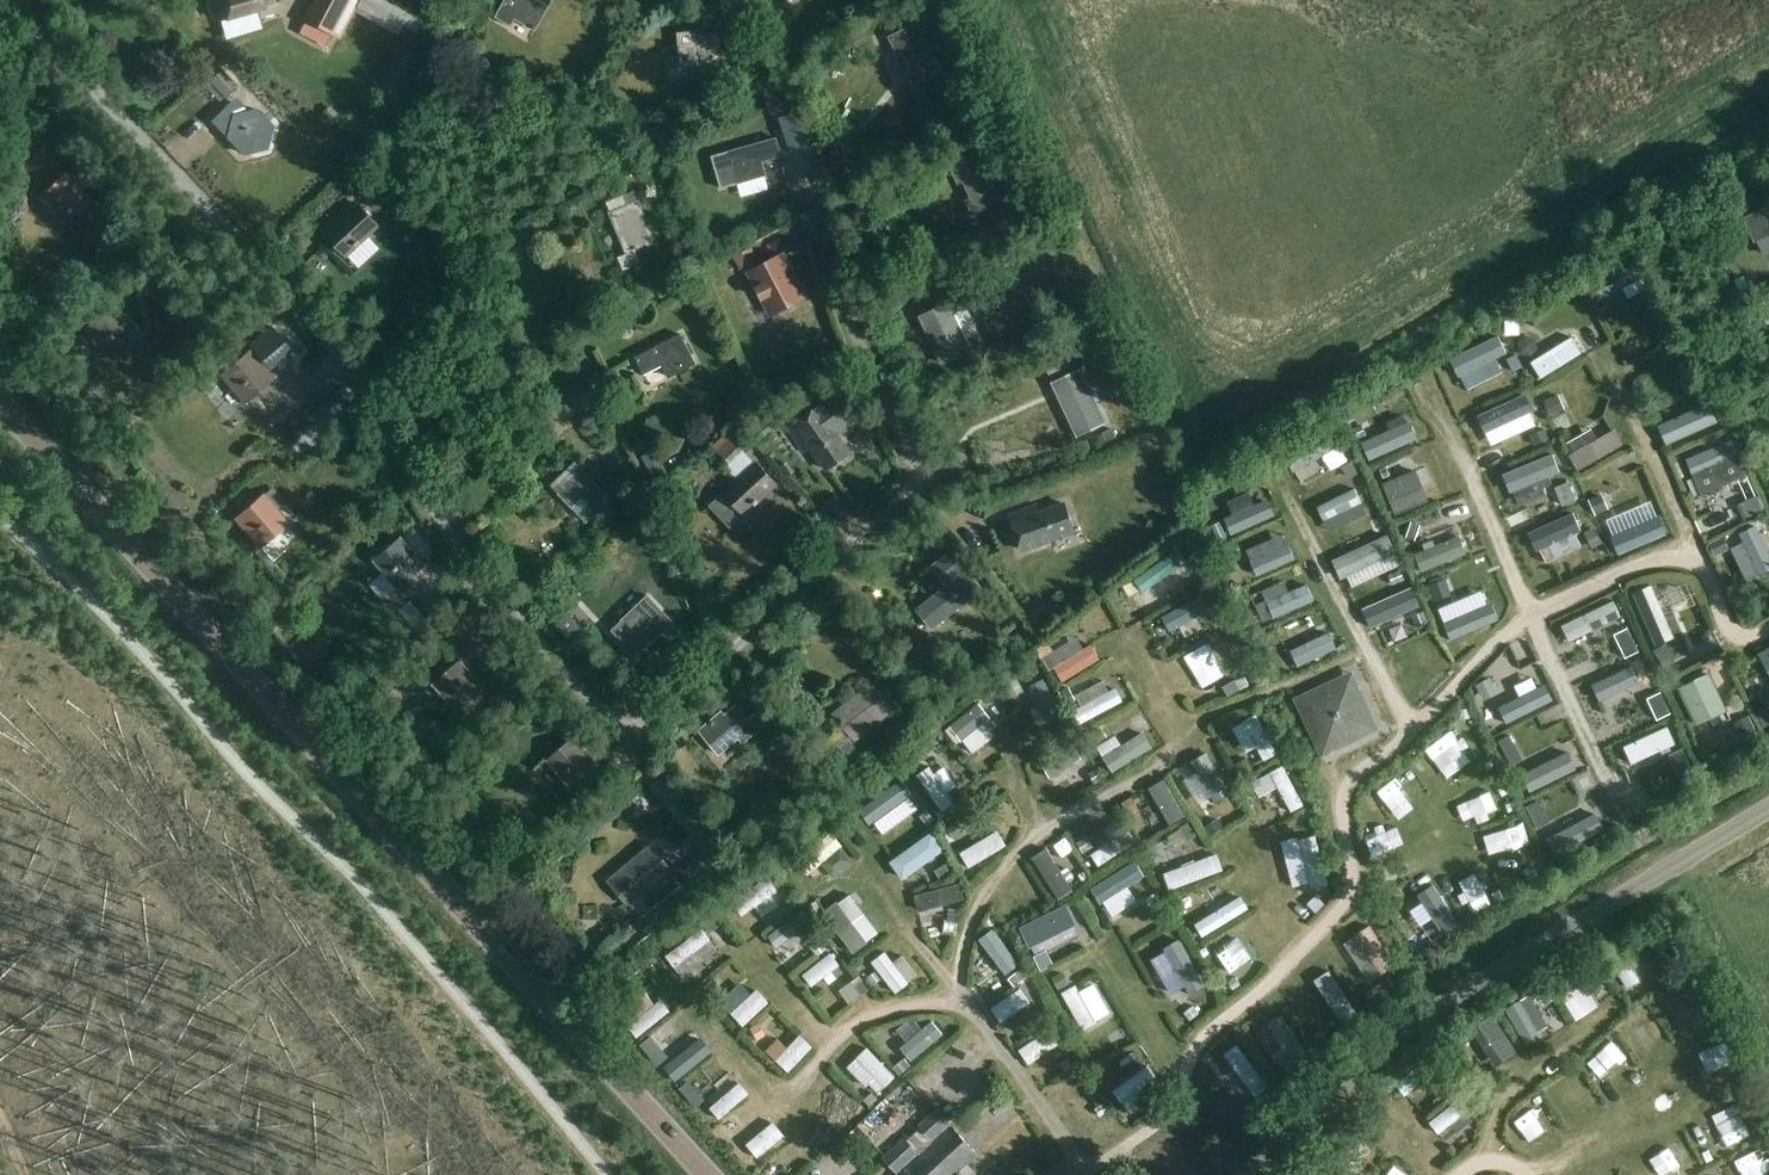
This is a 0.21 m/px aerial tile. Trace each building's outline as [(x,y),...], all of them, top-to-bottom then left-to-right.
[(215,11),(218,18),(219,17),(225,38),(261,27),(255,7),(271,3),(270,0),(212,0),(212,2),(213,6),(215,11)] [(298,17),(337,38),(357,0),(307,0),(298,17)] [(503,4),(496,16),(511,25),(515,18),(535,29),(552,0),(505,0),(503,4)] [(918,23),(889,37),(898,55),(902,54),(909,70),(905,72),(912,86),(942,71),(918,23)] [(681,65),(724,62),(737,60),(735,32),(722,33),(705,34),(704,30),(678,32),(681,65)] [(387,70),(397,59),(396,58),(389,52),(379,63),(386,69),(387,70)] [(218,90),(230,78),(220,68),(208,80),(218,90)] [(790,108),(783,92),(766,99),(773,115),(790,108)] [(348,93),(342,99),(349,106),(355,99),(348,93)] [(337,113),(329,106),(322,114),(330,121),(337,113)] [(242,157),(267,150),(274,126),(257,107),(233,114),(225,139),(242,157)] [(990,131),(987,125),(976,129),(979,135),(990,131)] [(736,183),(767,175),(763,160),(783,155),(778,137),(728,150),(736,183)] [(978,151),(949,165),(957,183),(963,180),(970,197),(965,200),(972,215),(1002,201),(978,151)] [(63,225),(92,199),(67,171),(38,198),(63,225)] [(355,186),(365,198),(366,197),(377,188),(371,181),(367,176),(367,177),(355,186)] [(387,200),(377,188),(366,197),(377,210),(387,200)] [(607,201),(611,211),(628,252),(656,240),(639,199),(638,200),(634,190),(607,201)] [(347,257),(381,225),(359,201),(325,233),(347,257)] [(1005,207),(989,215),(995,228),(1001,226),(1005,234),(1020,227),(1013,214),(1009,216),(1005,207)] [(733,253),(739,267),(757,259),(752,246),(733,253)] [(785,251),(746,271),(770,316),(808,296),(785,251)] [(1740,260),(1746,275),(1761,269),(1755,254),(1740,260)] [(1722,264),(1729,282),(1742,277),(1735,259),(1722,264)] [(1752,291),(1768,284),(1768,268),(1746,277),(1752,291)] [(97,280),(89,270),(76,280),(84,290),(97,280)] [(971,351),(966,338),(979,332),(962,297),(950,302),(919,315),(927,334),(932,332),(939,348),(935,350),(941,364),(971,351)] [(110,357),(138,333),(113,304),(85,329),(110,357)] [(72,321),(66,314),(55,323),(61,330),(72,321)] [(1519,320),(1504,320),(1504,334),(1519,334),(1519,320)] [(265,362),(285,345),(270,327),(249,344),(265,362)] [(668,376),(696,362),(681,333),(635,356),(644,374),(663,365),(668,376)] [(1535,375),(1566,360),(1553,333),(1537,341),(1540,348),(1525,355),(1535,375)] [(1766,350),(1768,349),(1768,334),(1760,337),(1766,350)] [(1671,346),(1679,359),(1692,351),(1684,338),(1671,346)] [(1458,350),(1465,373),(1485,366),(1478,343),(1458,350)] [(1049,374),(1071,365),(1064,349),(1042,359),(1049,374)] [(222,374),(234,389),(245,402),(273,378),(250,350),(222,374)] [(1084,375),(1054,389),(1063,407),(1068,405),(1075,421),(1070,423),(1077,438),(1107,424),(1084,375)] [(1499,378),(1478,386),(1488,410),(1508,402),(1499,378)] [(1552,413),(1564,408),(1557,393),(1545,399),(1552,413)] [(1678,418),(1689,432),(1709,416),(1697,402),(1678,418)] [(811,447),(827,469),(850,452),(818,406),(789,427),(805,451),(811,447)] [(1350,445),(1374,433),(1366,416),(1342,428),(1350,445)] [(1566,468),(1612,449),(1605,432),(1571,446),(1567,438),(1555,443),(1566,468)] [(730,462),(747,447),(735,435),(719,450),(730,462)] [(1309,462),(1326,453),(1317,437),(1300,447),(1309,462)] [(1686,476),(1727,457),(1720,442),(1679,461),(1686,476)] [(668,473),(656,449),(642,456),(653,480),(668,473)] [(574,460),(550,484),(573,506),(582,497),(597,511),(610,498),(574,460)] [(745,515),(779,484),(757,460),(723,492),(745,515)] [(1747,479),(1736,483),(1743,499),(1753,494),(1747,479)] [(259,547),(287,521),(277,510),(285,502),(271,488),(235,522),(259,547)] [(1377,501),(1386,523),(1410,512),(1401,490),(1377,501)] [(1600,493),(1590,498),(1597,514),(1607,509),(1600,493)] [(1539,529),(1562,516),(1551,495),(1528,507),(1539,529)] [(1223,496),(1200,506),(1209,527),(1232,517),(1223,496)] [(1022,549),(1075,530),(1066,503),(1040,512),(1038,505),(1010,515),(1022,549)] [(1649,535),(1643,520),(1627,527),(1621,515),(1595,526),(1607,553),(1649,535)] [(1358,517),(1336,523),(1342,544),(1365,537),(1358,517)] [(1567,533),(1546,545),(1558,567),(1579,555),(1567,533)] [(400,588),(427,562),(402,535),(375,561),(400,588)] [(1724,536),(1709,543),(1713,552),(1728,545),(1724,536)] [(945,585),(917,608),(934,628),(983,588),(952,549),(930,566),(945,585)] [(1164,596),(1152,577),(1169,567),(1161,553),(1119,578),(1138,611),(1164,596)] [(1357,574),(1366,592),(1389,580),(1380,563),(1357,574)] [(1191,594),(1202,588),(1199,583),(1193,574),(1183,581),(1191,594)] [(1339,593),(1353,602),(1361,589),(1347,581),(1339,593)] [(636,655),(645,646),(646,648),(674,621),(648,594),(620,620),(621,621),(612,630),(636,655)] [(1269,598),(1242,611),(1255,636),(1281,623),(1269,598)] [(583,604),(572,614),(581,624),(592,614),(583,604)] [(1184,604),(1160,612),(1170,641),(1193,634),(1184,604)] [(1379,615),(1386,634),(1407,626),(1400,607),(1379,615)] [(566,610),(554,621),(568,638),(581,627),(566,610)] [(1579,643),(1609,629),(1600,610),(1570,625),(1579,643)] [(1441,645),(1463,630),(1450,611),(1428,626),(1441,645)] [(1595,678),(1628,664),(1617,639),(1584,653),(1595,678)] [(1202,643),(1179,653),(1190,677),(1212,667),(1202,643)] [(1692,643),(1657,656),(1662,670),(1697,657),(1692,643)] [(1042,664),(1049,659),(1052,657),(1045,646),(1035,653),(1042,664)] [(1768,669),(1768,646),(1759,651),(1768,669)] [(459,712),(485,687),(459,659),(433,684),(459,712)] [(966,668),(950,672),(954,687),(969,683),(966,668)] [(1677,685),(1696,724),(1728,708),(1709,669),(1677,685)] [(521,695),(537,682),(528,670),(512,684),(521,695)] [(1323,752),(1379,726),(1353,670),(1297,696),(1323,752)] [(1610,685),(1621,707),(1645,695),(1635,673),(1610,685)] [(1492,677),(1470,690),(1478,704),(1501,692),(1492,677)] [(1222,687),(1228,697),(1241,690),(1236,680),(1236,679),(1222,687)] [(1027,710),(1044,701),(1035,682),(1017,690),(1027,710)] [(857,740),(894,712),(871,683),(835,711),(857,740)] [(1004,717),(1021,707),(1014,696),(998,706),(1004,717)] [(929,707),(937,716),(945,709),(937,700),(929,707)] [(971,702),(939,731),(952,745),(984,716),(971,702)] [(749,718),(737,704),(726,713),(723,710),(699,730),(719,754),(739,738),(744,744),(766,725),(756,713),(749,718)] [(1763,727),(1768,723),(1768,707),(1756,714),(1763,727)] [(1633,724),(1641,747),(1663,739),(1655,716),(1633,724)] [(1755,729),(1750,719),(1749,720),(1736,726),(1741,736),(1755,729)] [(1493,746),(1505,741),(1497,724),(1485,730),(1493,746)] [(1100,767),(1134,752),(1125,731),(1091,746),(1100,767)] [(573,789),(601,764),(575,735),(547,760),(573,789)] [(918,757),(927,751),(920,742),(911,747),(918,757)] [(1466,742),(1444,751),(1453,774),(1475,766),(1466,742)] [(1190,784),(1217,774),(1208,751),(1182,761),(1190,784)] [(1049,765),(1062,792),(1084,781),(1071,755),(1049,765)] [(1514,782),(1534,772),(1526,755),(1506,765),(1514,782)] [(1247,756),(1235,763),(1240,773),(1252,767),(1247,756)] [(949,807),(927,764),(906,775),(928,817),(949,807)] [(1659,785),(1680,777),(1676,767),(1655,775),(1659,785)] [(1280,811),(1293,802),(1267,769),(1255,779),(1280,811)] [(460,781),(465,787),(472,781),(466,775),(460,781)] [(1482,777),(1469,785),(1482,808),(1496,800),(1482,777)] [(859,811),(871,824),(906,792),(894,779),(859,811)] [(1153,780),(1137,788),(1157,826),(1173,818),(1153,780)] [(1534,814),(1556,805),(1549,787),(1527,795),(1534,814)] [(1131,796),(1120,802),(1128,816),(1139,809),(1131,796)] [(1203,825),(1209,836),(1224,827),(1218,817),(1203,825)] [(1189,818),(1177,825),(1184,837),(1196,830),(1189,818)] [(946,828),(948,830),(954,839),(954,840),(966,833),(957,820),(946,828)] [(1294,821),(1281,823),(1284,842),(1297,840),(1294,821)] [(1475,829),(1478,849),(1512,844),(1509,825),(1475,829)] [(1376,826),(1352,835),(1360,856),(1384,847),(1376,826)] [(1538,836),(1546,856),(1570,847),(1562,827),(1538,836)] [(814,849),(840,857),(846,837),(821,828),(814,849)] [(1100,848),(1105,845),(1111,841),(1107,833),(1106,833),(1095,840),(1100,848)] [(1043,841),(1051,858),(1065,851),(1056,834),(1043,841)] [(917,871),(938,859),(924,835),(903,847),(917,871)] [(1087,835),(1076,842),(1082,853),(1093,846),(1087,835)] [(1186,858),(1198,850),(1188,835),(1176,843),(1186,858)] [(1148,877),(1173,865),(1161,838),(1136,850),(1148,877)] [(641,893),(671,868),(662,857),(657,861),(647,848),(609,880),(620,894),(633,883),(641,893)] [(1026,857),(1050,890),(1066,879),(1057,867),(1054,869),(1039,848),(1026,857)] [(1487,905),(1510,895),(1494,862),(1472,873),(1487,905)] [(1293,890),(1316,884),(1312,864),(1289,870),(1293,890)] [(682,884),(650,908),(662,924),(694,899),(682,884)] [(1159,904),(1154,893),(1144,899),(1150,909),(1159,904)] [(771,894),(763,900),(770,910),(778,904),(771,894)] [(788,895),(778,903),(786,913),(796,906),(788,895)] [(1187,927),(1207,917),(1199,900),(1179,911),(1187,927)] [(948,926),(947,903),(922,905),(924,928),(948,926)] [(1418,913),(1400,922),(1410,942),(1428,934),(1418,913)] [(831,931),(847,953),(870,936),(853,915),(831,931)] [(703,924),(709,932),(720,924),(714,916),(703,924)] [(785,917),(762,934),(772,947),(795,930),(785,917)] [(1031,952),(1051,939),(1040,922),(1020,935),(1031,952)] [(698,924),(669,945),(679,959),(708,938),(698,924)] [(1664,942),(1666,931),(1650,928),(1649,940),(1664,942)] [(820,938),(809,946),(816,956),(827,948),(820,938)] [(1219,980),(1250,960),(1238,940),(1207,960),(1219,980)] [(1622,944),(1599,958),(1618,989),(1632,981),(1623,967),(1633,961),(1622,944)] [(1034,955),(1040,970),(1053,964),(1046,949),(1035,955),(1034,955)] [(823,952),(796,972),(806,985),(833,965),(823,952)] [(982,974),(983,959),(967,957),(966,972),(982,974)] [(1070,958),(1056,964),(1063,980),(1077,973),(1070,958)] [(653,963),(614,988),(623,1002),(662,978),(653,963)] [(827,982),(845,990),(852,976),(833,967),(827,982)] [(1008,978),(1014,986),(1026,977),(1020,968),(1008,978)] [(1173,1002),(1193,988),(1180,969),(1160,983),(1173,1002)] [(1561,977),(1548,984),(1565,1021),(1579,1015),(1561,977)] [(751,986),(727,1011),(742,1024),(766,999),(751,986)] [(1545,986),(1535,992),(1543,1004),(1552,999),(1545,986)] [(983,1005),(991,1021),(1019,1007),(1011,990),(983,1005)] [(1072,1029),(1086,1023),(1076,1000),(1061,1007),(1072,1029)] [(1050,1015),(1044,1007),(1035,1014),(1041,1022),(1050,1015)] [(1510,1009),(1500,1016),(1519,1045),(1530,1038),(1510,1009)] [(1490,1065),(1507,1054),(1484,1019),(1468,1030),(1490,1065)] [(758,1022),(749,1027),(757,1040),(765,1035),(758,1022)] [(1277,1022),(1262,1029),(1273,1050),(1288,1042),(1277,1022)] [(784,1070),(811,1041),(798,1029),(771,1058),(784,1070)] [(886,1051),(899,1042),(890,1030),(877,1039),(886,1051)] [(1010,1050),(1020,1065),(1050,1046),(1040,1031),(1010,1050)] [(880,1087),(891,1077),(860,1045),(849,1056),(880,1087)] [(1601,1082),(1622,1066),(1606,1045),(1585,1062),(1601,1082)] [(1058,1063),(1064,1073),(1074,1066),(1067,1056),(1058,1063)] [(904,1057),(893,1067),(899,1075),(911,1066),(904,1057)] [(889,1106),(914,1117),(922,1098),(897,1087),(889,1106)] [(1443,1132),(1464,1124),(1455,1099),(1434,1107),(1443,1132)] [(1529,1132),(1546,1123),(1534,1101),(1517,1110),(1529,1132)] [(977,1153),(936,1108),(917,1125),(933,1142),(898,1174),(953,1174),(967,1162),(977,1153)] [(1103,1114),(1096,1119),(1103,1128),(1115,1119),(1108,1110),(1103,1114)] [(1739,1111),(1722,1118),(1731,1137),(1747,1130),(1739,1111)] [(1317,1159),(1327,1170),(1363,1138),(1353,1126),(1317,1159)] [(896,1173),(918,1154),(904,1138),(882,1157),(896,1173)] [(1734,1174),(1759,1174),(1748,1151),(1727,1161),(1734,1174)] [(978,1173),(967,1162),(953,1174),(979,1174),(978,1173)]
